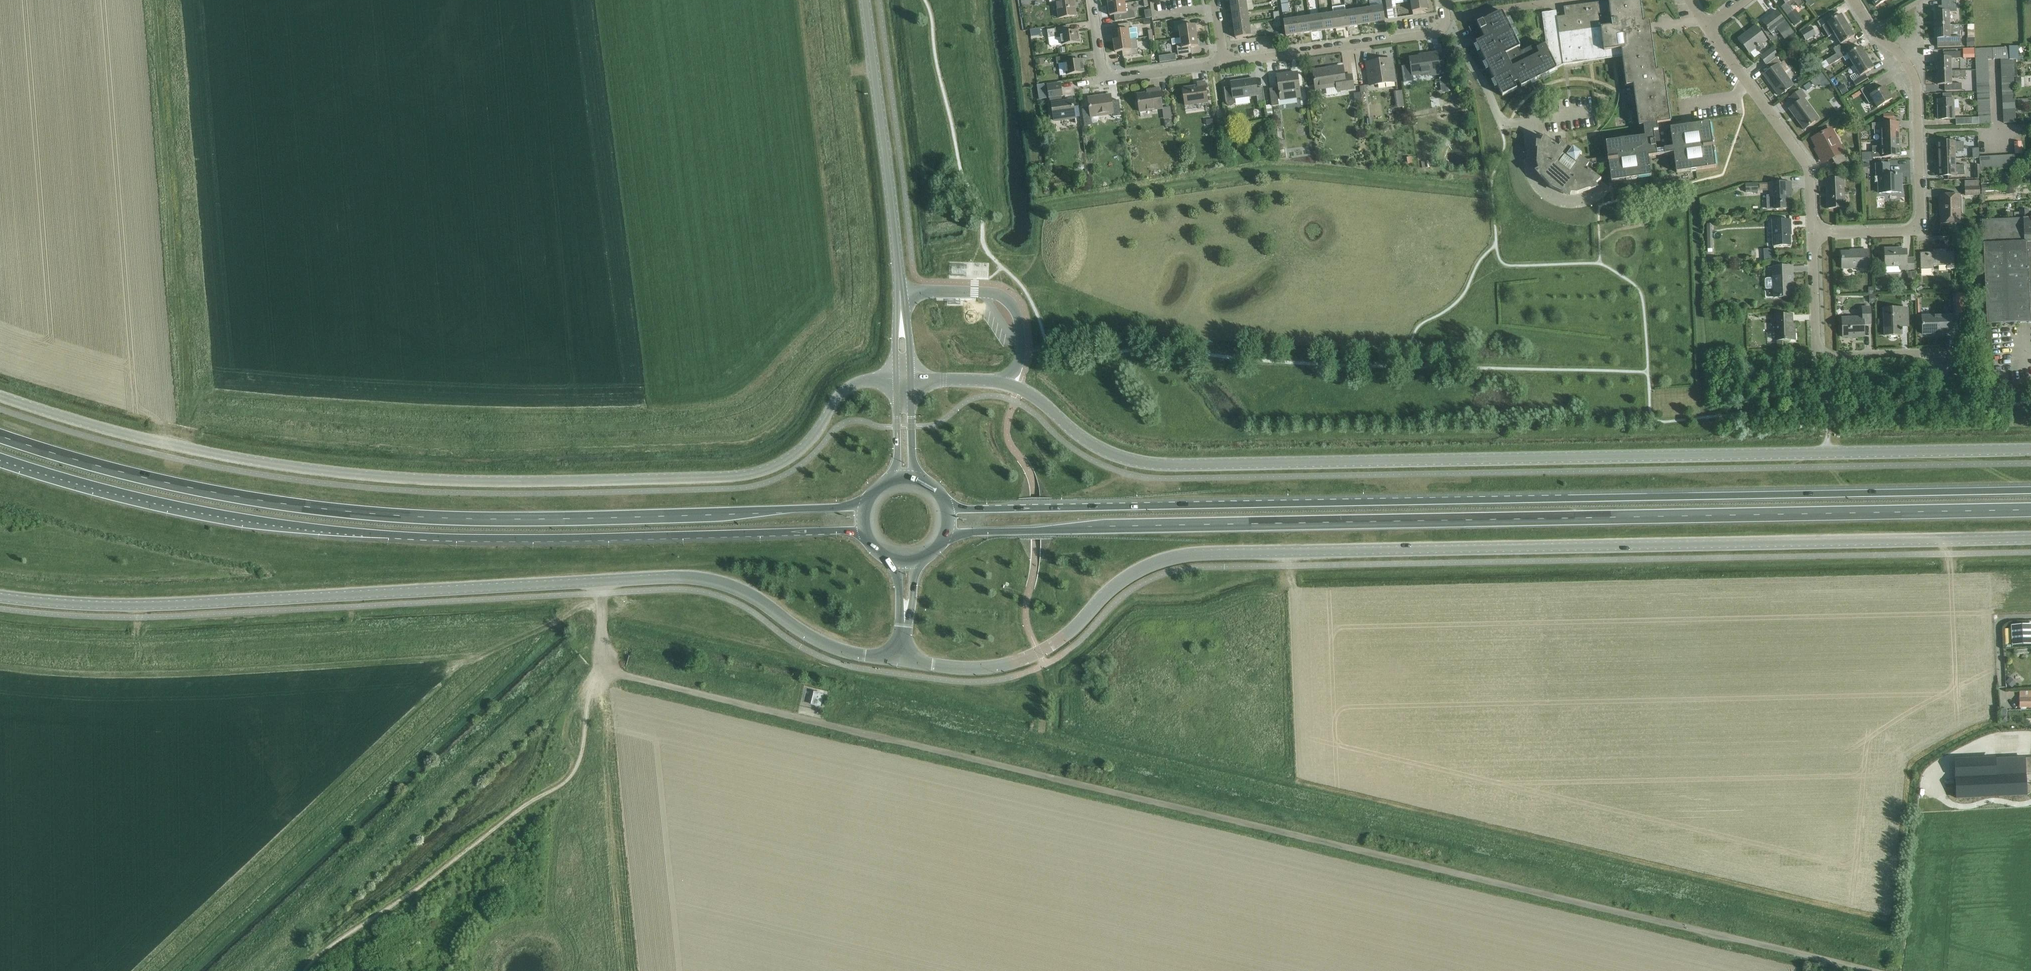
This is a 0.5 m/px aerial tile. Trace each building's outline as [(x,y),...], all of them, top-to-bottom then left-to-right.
[(1076,16),(1074,0),(1049,0),(1050,3),(1057,2),(1059,18),(1076,16)] [(1230,1),(1232,13),(1247,11),(1246,0),(1238,0),(1230,1)] [(1383,7),(1382,0),(1379,0),(1369,1),(1370,9),(1372,24),(1385,22),(1383,7)] [(1412,12),(1428,10),(1426,0),(1411,0),(1412,12)] [(1521,88),(1558,70),(1557,68),(1563,65),(1564,65),(1563,57),(1568,56),(1574,58),(1581,58),(1588,56),(1593,53),(1621,49),(1626,86),(1633,85),(1639,127),(1644,126),(1644,132),(1653,131),(1658,130),(1657,124),(1670,122),(1665,86),(1663,70),(1656,71),(1651,35),(1650,22),(1643,22),(1640,0),(1608,0),(1609,1),(1564,8),(1566,21),(1558,22),(1556,11),(1542,13),(1546,45),(1538,49),(1536,46),(1521,53),(1519,48),(1520,48),(1502,12),(1469,28),(1503,97),(1517,90),(1515,84),(1519,82),(1521,88)] [(1782,7),(1795,25),(1801,20),(1790,6),(1796,2),(1799,7),(1803,4),(1800,0),(1783,0),(1785,4),(1782,7)] [(1949,25),(1949,13),(1956,12),(1956,0),(1943,0),(1941,0),(1942,6),(1938,6),(1938,13),(1935,13),(1935,26),(1949,25)] [(1134,13),(1126,8),(1125,3),(1108,6),(1110,16),(1114,15),(1115,22),(1135,19),(1134,13)] [(1348,27),(1346,12),(1345,6),(1332,8),(1333,14),(1335,29),(1348,27)] [(1370,9),(1358,10),(1360,25),(1372,24),(1370,9)] [(1360,25),(1358,10),(1346,12),(1348,27),(1360,25)] [(1397,10),(1387,12),(1388,19),(1398,18),(1397,10)] [(1249,23),(1247,11),(1232,13),(1234,26),(1249,23)] [(1793,33),(1790,28),(1777,11),(1762,21),(1771,33),(1777,28),(1785,39),(1793,33)] [(1333,14),(1321,16),(1323,31),(1335,29),(1333,14)] [(1848,26),(1841,15),(1832,20),(1829,15),(1817,22),(1820,28),(1822,27),(1828,37),(1834,34),(1848,26)] [(1323,31),(1321,16),(1309,17),(1311,32),(1323,31)] [(1309,17),(1297,19),(1299,34),(1311,32),(1309,17)] [(1299,34),(1297,19),(1284,21),(1286,36),(1299,34)] [(1180,38),(1197,36),(1195,25),(1188,26),(1187,20),(1173,22),(1175,33),(1180,32),(1180,38)] [(1119,30),(1112,32),(1114,42),(1130,40),(1136,39),(1135,28),(1131,29),(1130,23),(1118,25),(1119,30)] [(1249,23),(1234,26),(1236,38),(1251,36),(1249,23)] [(1042,25),(1032,26),(1033,34),(1043,33),(1042,25)] [(1949,25),(1935,26),(1936,38),(1937,38),(1937,47),(1960,47),(1960,25),(1949,25)] [(1048,39),(1050,45),(1052,47),(1062,45),(1080,43),(1078,31),(1069,32),(1069,26),(1055,28),(1055,29),(1047,30),(1048,39)] [(1761,45),(1766,41),(1756,26),(1744,35),(1743,35),(1738,39),(1742,44),(1742,43),(1750,53),(1756,48),(1758,51),(1763,48),(1761,45)] [(1848,26),(1834,34),(1841,44),(1833,49),(1836,54),(1840,52),(1849,47),(1846,42),(1854,36),(1848,26)] [(1811,27),(1800,33),(1806,41),(1816,36),(1811,27)] [(1793,34),(1787,38),(1792,44),(1798,40),(1793,34)] [(1197,36),(1180,38),(1172,39),(1172,45),(1176,45),(1178,55),(1192,54),(1191,48),(1198,47),(1197,36)] [(1130,40),(1114,42),(1115,52),(1122,51),(1123,57),(1139,55),(1138,49),(1136,39),(1130,40)] [(1860,40),(1850,45),(1852,49),(1862,44),(1860,40)] [(1833,56),(1826,60),(1829,66),(1844,57),(1846,62),(1850,60),(1854,66),(1867,57),(1860,47),(1852,52),(1849,47),(1840,52),(1836,54),(1833,56)] [(2009,60),(2013,60),(2017,60),(2016,47),(2009,47),(2009,48),(2009,59),(2009,60)] [(2009,59),(2009,48),(1992,49),(1993,59),(2009,59)] [(1766,64),(1778,55),(1772,49),(1761,57),(1766,64)] [(1976,66),(1988,65),(1987,60),(1975,49),(1976,66)] [(1987,60),(1993,59),(1992,49),(1975,49),(1987,60)] [(1951,71),(1951,59),(1960,59),(1960,52),(1943,53),(1943,59),(1937,59),(1937,72),(1951,71)] [(1411,66),(1401,67),(1404,83),(1413,82),(1412,75),(1427,73),(1427,76),(1440,74),(1448,73),(1446,61),(1439,62),(1437,53),(1424,55),(1425,56),(1410,59),(1411,66)] [(1058,64),(1060,76),(1066,75),(1067,75),(1084,73),(1082,61),(1075,62),(1074,56),(1056,58),(1057,64),(1058,64)] [(1853,81),(1856,86),(1868,79),(1865,74),(1873,68),(1867,57),(1854,66),(1858,72),(1851,76),(1853,80),(1853,81)] [(1780,96),(1793,86),(1778,65),(1781,63),(1777,58),(1767,65),(1770,70),(1764,75),(1780,96)] [(1370,86),(1395,82),(1392,60),(1367,63),(1370,86)] [(1337,91),(1354,89),(1352,75),(1345,76),(1343,68),(1335,69),(1335,68),(1313,71),(1316,90),(1337,87),(1337,91)] [(1951,71),(1937,72),(1937,85),(1944,84),(1945,91),(1962,91),(1961,84),(1952,84),(1951,77),(1953,77),(1954,78),(1965,78),(1965,71),(1951,71)] [(1297,73),(1277,76),(1279,88),(1269,89),(1272,107),(1279,106),(1278,100),(1301,97),(1297,73)] [(1234,101),(1233,99),(1256,96),(1257,103),(1265,102),(1263,88),(1256,89),(1255,79),(1241,81),(1241,82),(1231,83),(1232,87),(1224,89),(1226,104),(1227,105),(1229,106),(1231,107),(1232,106),(1233,104),(1234,101)] [(1185,106),(1208,102),(1205,82),(1197,83),(1198,87),(1183,89),(1185,106)] [(1877,108),(1892,99),(1885,87),(1879,90),(1874,82),(1861,90),(1869,104),(1873,101),(1877,108)] [(1808,83),(1802,88),(1805,92),(1812,87),(1808,83)] [(1054,121),(1075,118),(1073,101),(1062,103),(1061,96),(1062,96),(1061,84),(1048,86),(1049,98),(1051,97),(1052,104),(1054,121)] [(1844,85),(1838,88),(1842,96),(1848,92),(1844,85)] [(1405,87),(1396,89),(1399,106),(1408,105),(1405,87)] [(1162,109),(1160,89),(1152,90),(1153,93),(1137,95),(1140,112),(1162,109)] [(1804,130),(1819,119),(1804,99),(1807,97),(1801,90),(1790,98),(1795,105),(1789,109),(1804,130)] [(1090,109),(1083,110),(1085,127),(1092,126),(1091,117),(1113,114),(1113,117),(1121,116),(1119,101),(1111,102),(1111,96),(1088,99),(1090,109)] [(1939,120),(1954,119),(1953,100),(1951,100),(1943,100),(1938,101),(1939,120)] [(1881,134),(1881,140),(1900,140),(1899,122),(1880,123),(1872,124),(1872,130),(1874,130),(1874,135),(1881,134)] [(1653,131),(1644,132),(1645,137),(1606,142),(1608,157),(1607,157),(1608,162),(1608,163),(1609,162),(1611,182),(1651,176),(1648,157),(1674,154),(1676,173),(1716,168),(1710,123),(1670,128),(1673,148),(1656,150),(1653,131)] [(1825,162),(1843,151),(1831,128),(1812,139),(1825,162)] [(1608,162),(1607,157),(1584,161),(1580,158),(1581,156),(1573,149),(1571,151),(1562,144),(1559,149),(1544,137),(1540,145),(1538,145),(1538,151),(1537,164),(1539,172),(1538,173),(1542,177),(1541,178),(1551,188),(1563,194),(1568,196),(1569,194),(1577,195),(1590,190),(1595,188),(1594,186),(1601,181),(1586,169),(1589,165),(1608,162)] [(1873,147),(1873,158),(1890,157),(1900,157),(1900,140),(1881,140),(1881,147),(1873,147)] [(1938,143),(1938,160),(1955,159),(1955,153),(1963,153),(1963,142),(1938,143)] [(2028,155),(2016,155),(2016,167),(2028,166),(2028,155)] [(1955,159),(1938,160),(1939,176),(1965,176),(1964,165),(1956,166),(1955,159)] [(1879,193),(1901,193),(1901,175),(1889,175),(1888,163),(1876,163),(1877,176),(1879,176),(1879,193)] [(1828,209),(1845,208),(1843,179),(1826,180),(1828,209)] [(1745,184),(1746,193),(1758,192),(1757,183),(1745,184)] [(1769,184),(1770,197),(1768,197),(1768,209),(1790,208),(1789,190),(1784,190),(1784,183),(1769,184)] [(1979,187),(1965,188),(1965,196),(1980,195),(1980,187),(1979,187)] [(2013,187),(2005,187),(2006,195),(2014,195),(2013,187)] [(1939,196),(1940,224),(1961,223),(1960,195),(1939,196)] [(2028,210),(2019,210),(2020,218),(2029,218),(2028,210)] [(2023,219),(1982,221),(1986,325),(2030,323),(2030,242),(2024,243),(2023,219)] [(1790,231),(1791,231),(1790,221),(1773,221),(1773,246),(1790,245),(1790,231)] [(1775,246),(1765,246),(1765,257),(1775,256),(1775,246)] [(1914,269),(1914,259),(1906,259),(1906,250),(1900,251),(1900,249),(1885,250),(1885,268),(1901,267),(1901,270),(1914,269)] [(1842,269),(1869,268),(1868,250),(1854,250),(1854,251),(1842,252),(1842,269)] [(1947,269),(1955,269),(1954,252),(1947,252),(1946,250),(1933,250),(1933,253),(1920,253),(1921,270),(1934,270),(1934,267),(1946,267),(1947,269)] [(977,262),(976,275),(990,275),(990,262),(977,262)] [(1773,267),(1773,279),(1767,279),(1766,280),(1765,281),(1766,287),(1766,289),(1768,289),(1774,289),(1774,298),(1794,297),(1792,267),(1773,267)] [(1919,284),(1914,287),(1918,293),(1923,290),(1919,284)] [(1965,307),(1956,307),(1956,315),(1965,315),(1965,307)] [(1864,325),(1871,325),(1870,308),(1863,308),(1863,318),(1842,318),(1843,337),(1864,337),(1864,325)] [(1901,321),(1908,321),(1907,309),(1884,310),(1885,336),(1902,335),(1901,321)] [(1935,331),(1952,331),(1951,315),(1922,317),(1922,335),(1935,334),(1935,331)] [(1776,341),(1795,340),(1795,331),(1793,331),(1792,316),(1775,316),(1776,341)] [(2011,626),(2012,645),(2030,645),(2030,625),(2011,626)] [(2010,678),(2006,683),(2010,687),(2015,683),(2010,678)] [(813,700),(812,705),(816,706),(821,707),(822,702),(824,695),(815,693),(814,698),(813,700)] [(2020,698),(2020,707),(2030,707),(2030,698),(2020,698)] [(1957,798),(2027,795),(2026,774),(2030,774),(2030,758),(2007,759),(2007,757),(2002,757),(2002,759),(1955,761),(1957,798)]
